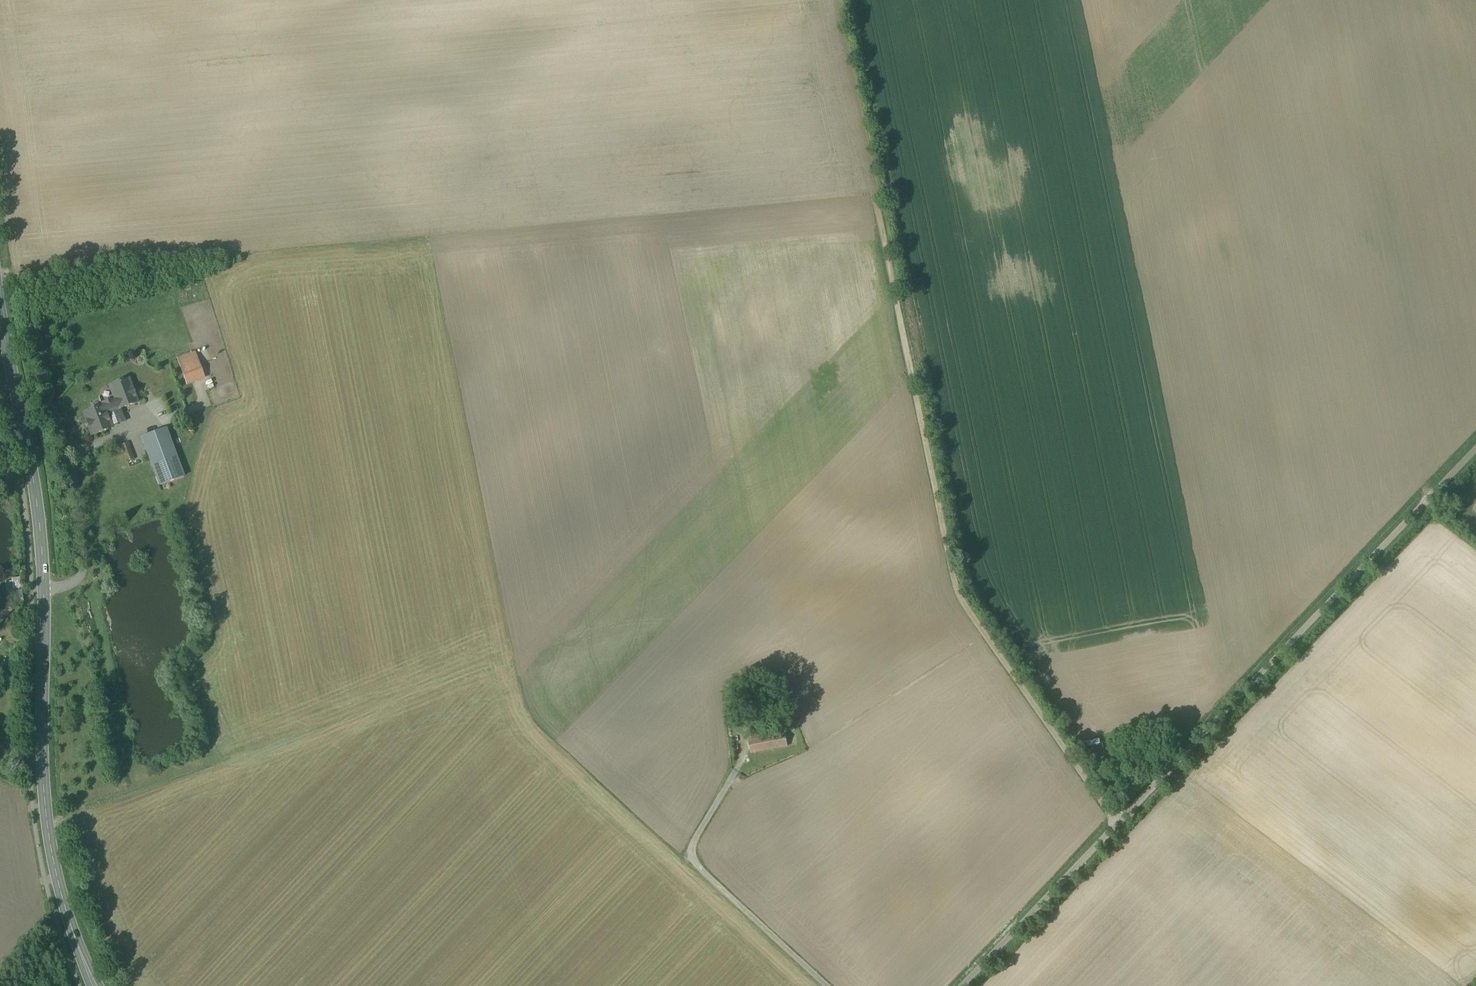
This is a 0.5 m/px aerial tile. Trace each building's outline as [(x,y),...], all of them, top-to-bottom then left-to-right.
[(199,353),(179,360),(189,387),(209,379),(199,353)] [(114,402),(84,414),(94,438),(116,430),(110,415),(141,403),(132,380),(109,389),(114,402)] [(171,429),(144,438),(155,469),(181,459),(171,429)] [(133,443),(122,447),(128,463),(139,459),(133,443)]
